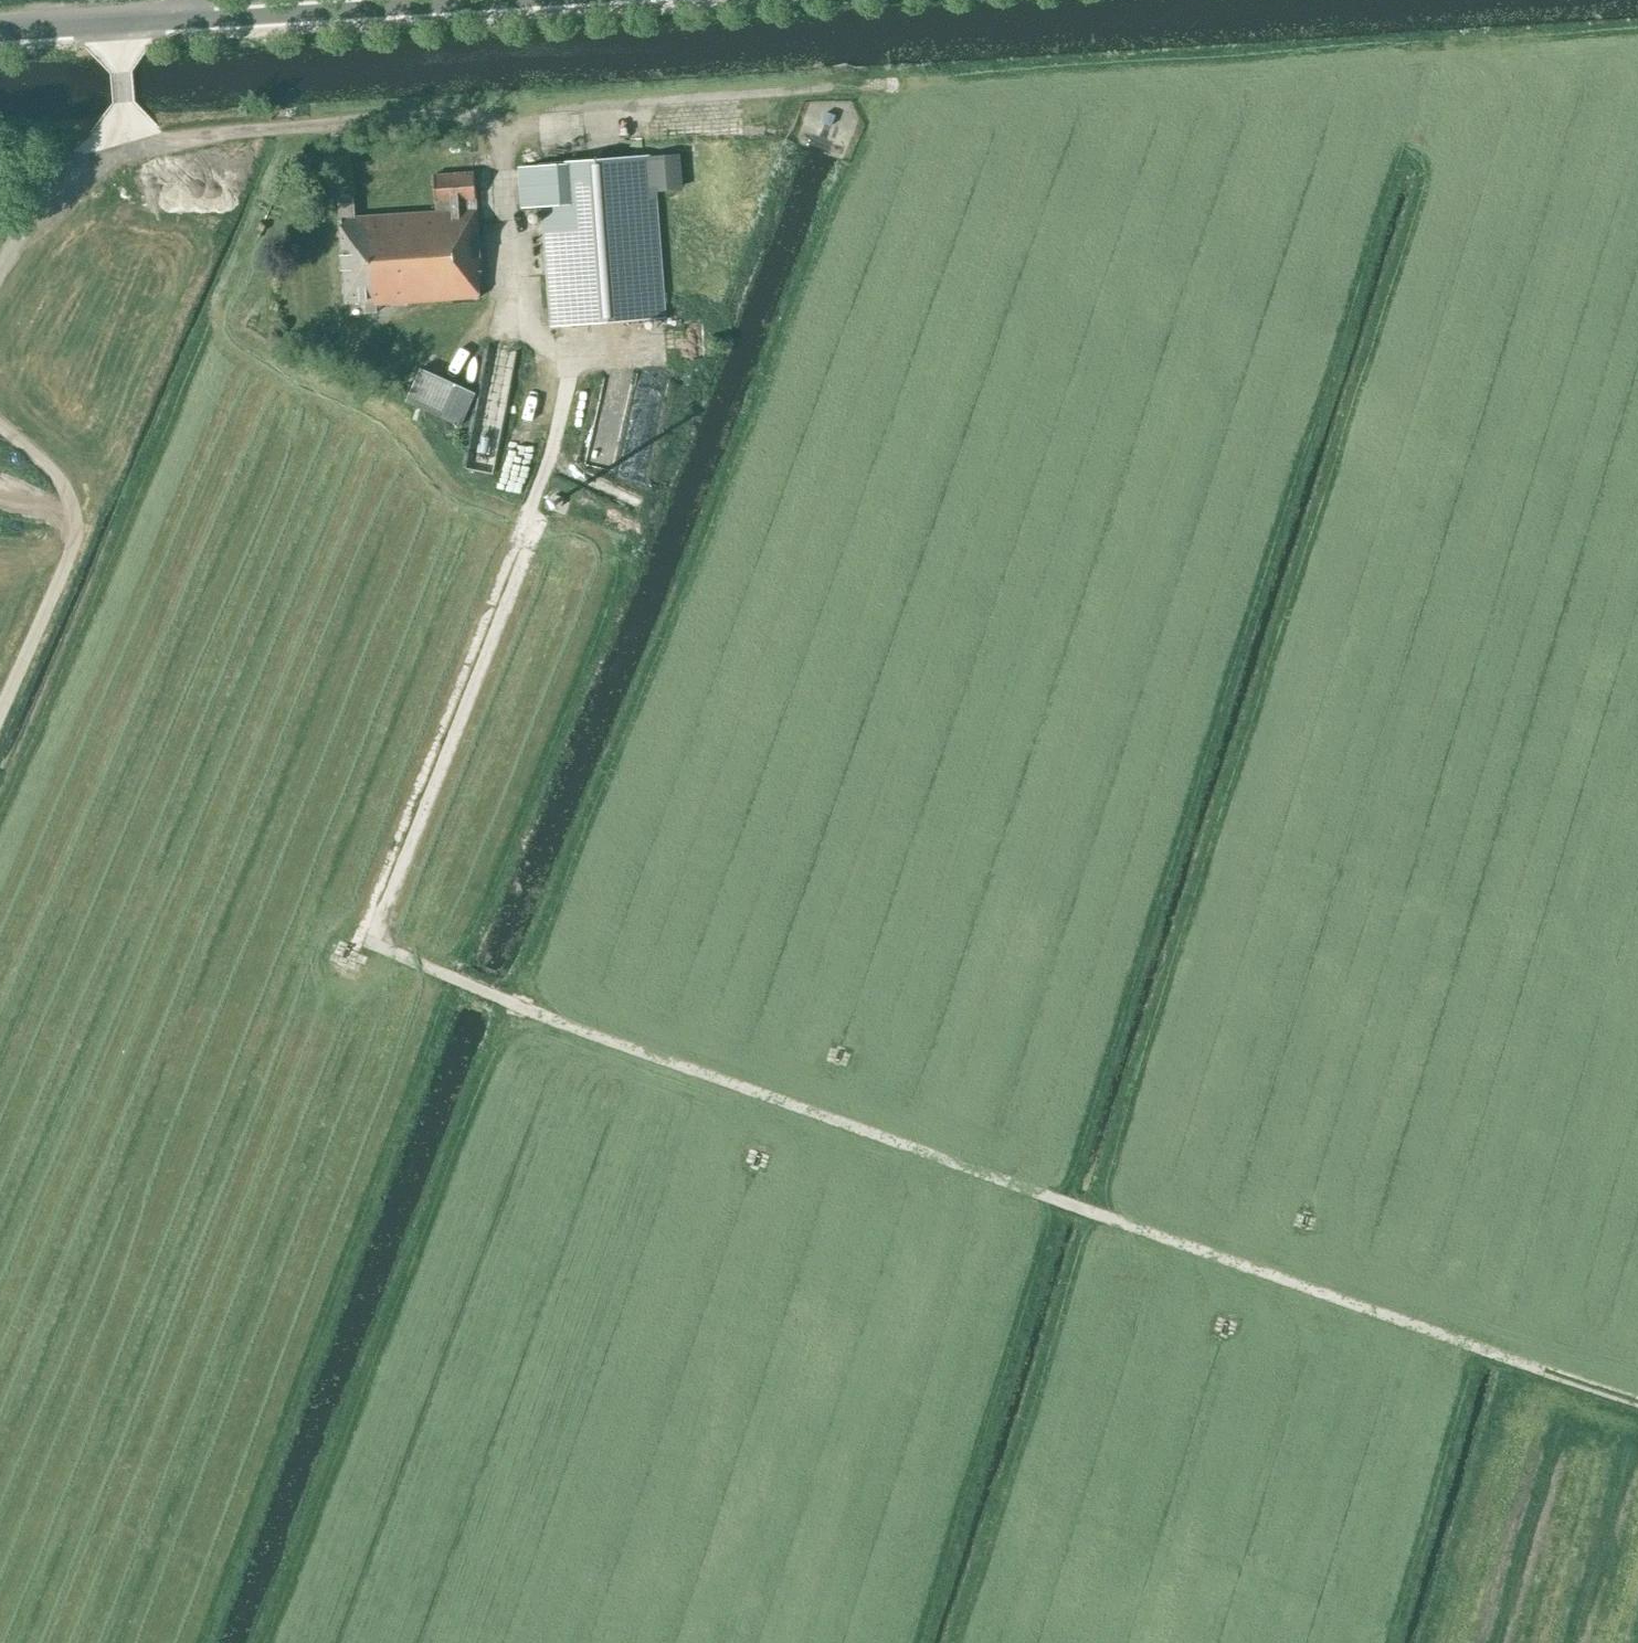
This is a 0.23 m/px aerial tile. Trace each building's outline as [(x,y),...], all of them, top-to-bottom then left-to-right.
[(680,153),(541,164),(541,166),(519,168),(522,207),(544,206),(553,326),(663,317),(652,193),(683,190),(680,153)] [(339,198),(346,303),(365,301),(366,312),(377,312),(377,304),(479,297),(478,271),(481,271),(474,172),(434,174),(437,211),(355,217),(353,197),(339,198)] [(476,393),(421,368),(405,402),(460,427),(476,393)]
